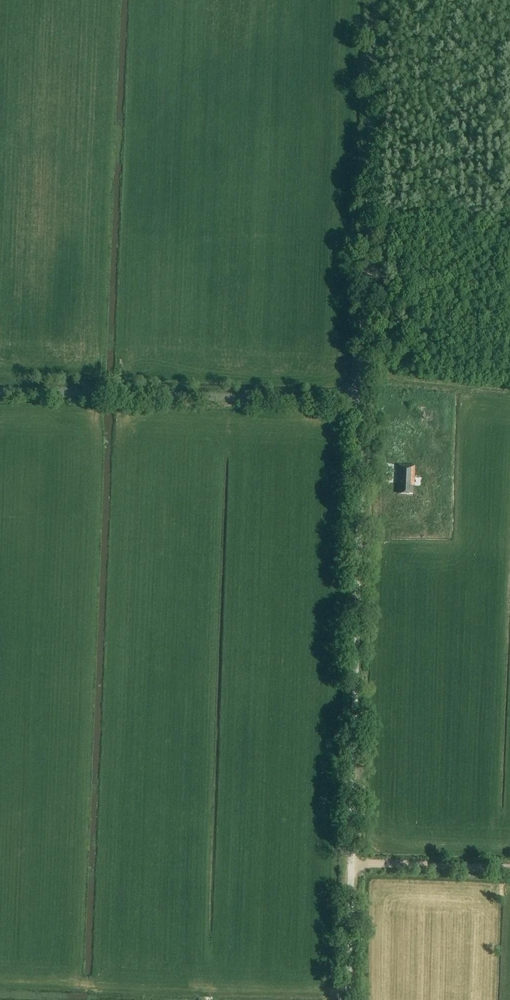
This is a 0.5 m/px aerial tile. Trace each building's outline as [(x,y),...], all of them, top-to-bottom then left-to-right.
[(412,495),(412,486),(414,486),(415,466),(398,466),(398,490),(399,490),(399,494),(412,495)]
